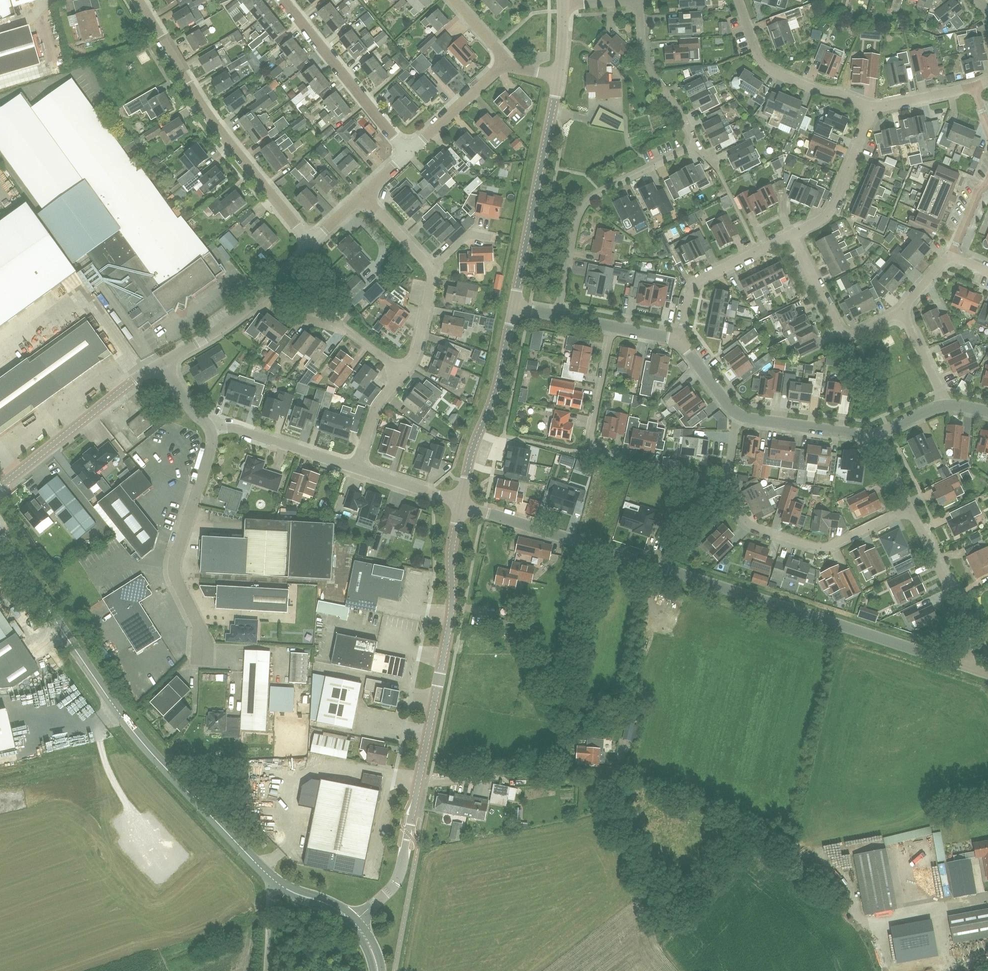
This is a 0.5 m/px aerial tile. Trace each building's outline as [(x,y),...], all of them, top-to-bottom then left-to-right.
[(15,16),(13,8),(10,0),(0,0),(0,21),(15,16)] [(83,0),(79,0),(74,1),(77,15),(86,13),(83,0)] [(231,12),(241,5),(237,0),(228,7),(231,12)] [(263,2),(261,0),(246,0),(243,2),(251,12),(263,2)] [(407,3),(405,0),(401,0),(394,6),(399,11),(407,3)] [(431,2),(429,0),(410,0),(409,1),(415,8),(410,12),(414,17),(431,2)] [(510,5),(505,0),(483,0),(497,16),(510,5)] [(681,8),(698,7),(704,7),(705,7),(704,6),(704,0),(680,0),(681,8)] [(901,4),(903,0),(894,0),(893,2),(891,9),(899,12),(901,4)] [(930,9),(933,0),(919,0),(917,6),(930,9)] [(935,16),(939,21),(941,20),(945,25),(962,12),(953,0),(943,9),(939,4),(940,0),(933,0),(930,9),(929,14),(935,16)] [(259,22),(271,12),(263,2),(251,12),(259,22)] [(342,11),(348,7),(344,2),(339,7),(342,11)] [(327,23),(338,14),(331,4),(319,14),(327,23)] [(196,22),(203,18),(196,6),(189,10),(188,8),(174,16),(182,29),(195,21),(196,22)] [(348,7),(342,11),(338,14),(327,23),(334,33),(346,23),(341,18),(351,10),(348,7)] [(787,24),(797,20),(796,19),(802,17),(799,8),(772,18),(775,26),(768,28),(776,49),(794,43),(787,24)] [(439,32),(449,22),(438,10),(428,19),(427,18),(422,23),(426,28),(431,23),(439,32)] [(95,11),(86,13),(77,15),(69,17),(72,27),(80,25),(84,41),(101,36),(95,11)] [(239,22),(245,17),(240,12),(232,18),(236,24),(239,22)] [(267,31),(279,22),(271,12),(259,22),(267,31)] [(375,21),(368,12),(360,19),(366,28),(375,21)] [(670,35),(679,35),(690,34),(692,34),(692,26),(701,25),(700,13),(687,14),(680,14),(680,21),(669,21),(670,35)] [(248,21),(245,17),(239,22),(243,26),(248,21)] [(275,41),(287,32),(279,22),(267,31),(275,41)] [(18,71),(39,65),(28,26),(7,32),(7,33),(0,35),(0,76),(18,71)] [(203,37),(210,33),(207,28),(200,32),(200,31),(187,39),(195,52),(207,44),(203,37)] [(364,38),(369,34),(366,29),(360,34),(364,38)] [(244,40),(239,31),(221,41),(225,48),(236,41),(238,43),(244,40)] [(348,50),(360,41),(352,31),(341,41),(348,50)] [(255,41),(261,36),(257,32),(251,36),(255,41)] [(384,32),(374,40),(369,34),(364,38),(360,41),(348,50),(356,60),(375,44),(379,48),(390,39),(384,32)] [(968,53),(984,49),(982,37),(969,40),(968,34),(957,36),(959,46),(966,45),(968,53)] [(436,42),(438,40),(433,35),(423,44),(417,49),(422,54),(428,49),(436,42)] [(249,46),(254,51),(257,49),(265,42),(261,36),(255,41),(249,46)] [(599,44),(594,49),(597,52),(598,52),(608,61),(608,62),(609,63),(616,56),(620,60),(630,50),(618,38),(614,44),(606,37),(605,38),(604,36),(598,42),(599,44)] [(438,40),(436,42),(446,53),(450,49),(466,66),(476,57),(465,45),(468,43),(463,37),(456,43),(450,37),(442,44),(438,40)] [(280,66),(285,61),(289,58),(300,49),(293,40),(281,49),(284,52),(280,56),(281,57),(276,62),(280,66)] [(687,50),(697,49),(697,40),(680,41),(680,47),(666,48),(667,62),(688,61),(687,50)] [(824,60),(818,72),(833,78),(841,59),(832,56),(834,50),(821,44),(816,56),(824,60)] [(220,59),(227,55),(223,49),(216,53),(215,52),(200,60),(208,73),(223,64),(220,59)] [(300,49),(289,58),(285,61),(280,66),(271,73),(275,79),(283,73),(283,70),(288,66),(290,68),(294,65),(297,68),(308,59),(300,49)] [(982,62),(987,61),(984,49),(968,53),(969,60),(963,62),(965,75),(984,71),(982,62)] [(924,79),(925,79),(926,81),(931,79),(932,77),(939,76),(934,55),(925,57),(923,50),(911,52),(916,73),(922,72),(924,79)] [(605,75),(605,65),(608,62),(608,61),(598,52),(597,52),(591,59),(591,75),(591,76),(605,75)] [(903,65),(910,63),(907,52),(898,54),(899,62),(887,66),(891,87),(907,83),(903,65)] [(240,66),(252,59),(248,54),(237,61),(240,66)] [(416,60),(426,71),(433,65),(422,54),(416,60)] [(265,55),(262,57),(259,60),(262,65),(269,60),(265,55)] [(869,78),(876,79),(877,70),(878,56),(865,55),(865,62),(853,61),(852,71),(854,71),(853,83),(868,85),(869,78)] [(385,65),(391,60),(388,56),(382,61),(385,65)] [(370,77),(382,68),(374,59),(362,68),(370,77)] [(403,72),(410,65),(405,59),(398,65),(403,72)] [(448,83),(458,73),(445,59),(433,69),(441,78),(442,77),(448,83)] [(389,77),(385,72),(394,64),(391,60),(385,65),(382,68),(370,77),(378,87),(389,77)] [(426,71),(416,60),(410,65),(421,76),(426,71)] [(711,76),(722,73),(720,66),(709,69),(711,76)] [(311,85),(322,76),(315,67),(303,76),(311,85)] [(267,70),(259,77),(264,83),(272,76),(267,70)] [(737,89),(739,88),(753,97),(755,95),(762,100),(768,92),(769,90),(762,85),(752,78),(753,76),(744,70),(740,77),(737,76),(734,76),(731,81),(732,86),(737,89)] [(684,88),(690,99),(706,91),(703,85),(708,82),(703,72),(692,77),(695,82),(684,88)] [(233,83),(240,80),(237,75),(230,78),(227,74),(213,82),(220,93),(234,85),(233,83)] [(608,75),(605,75),(591,76),(591,75),(587,76),(587,83),(586,83),(586,91),(588,91),(588,92),(601,92),(601,99),(609,99),(609,98),(620,97),(620,84),(608,84),(608,75)] [(322,76),(311,85),(307,88),(294,98),(291,100),(296,106),(311,94),(314,98),(318,94),(318,95),(330,85),(322,76)] [(426,103),(438,92),(424,78),(419,83),(414,78),(409,84),(426,103)] [(210,252),(181,217),(182,217),(178,212),(177,212),(172,205),(169,207),(135,159),(132,161),(74,80),(35,108),(24,93),(0,110),(0,147),(45,211),(39,215),(45,223),(44,224),(28,203),(0,224),(0,329),(78,272),(49,233),(51,231),(75,264),(88,255),(105,279),(104,280),(113,294),(139,330),(139,331),(145,326),(148,330),(152,327),(169,315),(169,316),(170,316),(169,314),(174,311),(176,312),(176,313),(180,305),(186,307),(188,298),(189,298),(192,296),(192,297),(217,279),(216,278),(224,272),(210,252)] [(257,101),(267,95),(273,91),(268,84),(253,95),(257,101)] [(248,102),(245,99),(252,94),(245,85),(239,90),(239,92),(225,102),(229,106),(227,108),(230,113),(232,112),(233,113),(248,102)] [(301,93),(307,88),(304,85),(298,89),(301,93)] [(394,106),(399,112),(399,111),(402,114),(400,115),(406,122),(410,118),(411,119),(417,114),(416,113),(418,110),(412,104),(413,103),(409,98),(408,99),(405,96),(406,94),(397,85),(390,92),(399,101),(394,106)] [(709,98),(706,91),(690,99),(696,110),(706,105),(708,111),(720,105),(715,95),(709,98)] [(151,105),(159,118),(173,109),(172,108),(174,106),(171,100),(168,101),(164,94),(153,101),(148,92),(124,106),(130,117),(151,105)] [(332,112),(344,103),(336,93),(325,103),(332,112)] [(532,105),(532,102),(526,96),(522,100),(516,93),(511,98),(506,93),(495,102),(510,120),(519,111),(522,114),(529,108),(532,105)] [(768,104),(763,115),(775,119),(778,113),(784,115),(791,99),(779,94),(778,97),(771,94),(765,102),(768,104)] [(273,103),(267,95),(257,101),(255,103),(259,109),(261,107),(264,111),(273,103)] [(791,99),(784,115),(780,124),(787,127),(799,132),(800,129),(804,120),(797,118),(802,104),(791,99)] [(261,123),(268,118),(269,117),(267,114),(262,117),(261,116),(259,116),(256,117),(253,113),(259,109),(255,103),(249,108),(252,112),(240,121),(248,133),(261,123)] [(330,114),(323,120),(326,123),(335,116),(340,122),(352,112),(344,103),(332,112),(333,112),(330,114)] [(600,109),(591,125),(624,133),(623,121),(600,109)] [(708,136),(723,129),(720,122),(725,120),(721,110),(711,116),(713,121),(703,126),(708,136)] [(323,120),(330,114),(328,115),(325,111),(320,116),(323,120)] [(836,131),(843,134),(849,121),(832,114),(821,119),(815,133),(828,139),(831,132),(836,131)] [(502,142),(512,132),(503,123),(499,127),(487,115),(477,125),(491,141),(496,136),(502,142)] [(912,119),(918,144),(924,142),(924,141),(935,139),(935,136),(937,135),(941,128),(939,120),(926,123),(924,117),(912,119)] [(269,134),(268,133),(263,126),(270,121),(268,118),(261,123),(248,133),(256,144),(268,135),(269,134)] [(269,134),(268,135),(271,139),(290,126),(284,118),(274,125),(276,127),(268,133),(269,134)] [(911,145),(918,144),(912,119),(901,122),(903,133),(896,134),(895,129),(899,145),(899,146),(911,144),(911,145)] [(165,129),(173,142),(188,133),(180,120),(165,129)] [(355,134),(352,137),(349,134),(357,126),(352,121),(339,133),(347,142),(351,138),(356,144),(368,156),(378,147),(366,135),(361,139),(355,134)] [(958,145),(965,129),(954,124),(949,136),(944,133),(939,145),(949,149),(952,142),(958,145)] [(162,132),(161,131),(158,126),(144,134),(148,141),(159,134),(162,132)] [(737,142),(732,133),(733,133),(730,126),(723,129),(708,136),(714,147),(724,143),(726,148),(737,142)] [(324,141),(336,132),(331,127),(320,136),(324,141)] [(749,142),(764,137),(761,129),(746,134),(749,142)] [(899,145),(895,129),(883,132),(885,142),(879,144),(882,156),(893,154),(892,147),(899,145)] [(972,158),(976,147),(971,145),(976,133),(965,129),(958,145),(965,147),(962,154),(972,158)] [(484,143),(479,147),(467,134),(456,144),(466,155),(465,156),(465,158),(468,162),(470,162),(479,154),(485,161),(494,154),(484,143)] [(830,165),(835,153),(833,152),(836,147),(827,143),(828,141),(815,135),(805,157),(814,161),(815,159),(830,165)] [(262,152),(270,162),(282,153),(294,144),(289,138),(284,143),(280,138),(274,143),(262,152)] [(519,153),(526,146),(520,140),(513,147),(519,153)] [(774,151),(779,149),(775,140),(770,142),(774,151)] [(739,169),(742,174),(761,164),(758,158),(752,161),(749,155),(755,152),(750,141),(729,152),(732,157),(729,159),(735,171),(739,169)] [(288,151),(292,155),(303,146),(300,142),(288,151)] [(196,176),(192,172),(209,158),(198,145),(186,155),(191,161),(185,166),(189,171),(178,181),(183,187),(196,176)] [(324,159),(330,154),(321,145),(315,150),(324,159)] [(347,176),(358,165),(349,155),(351,154),(347,149),(341,155),(347,160),(339,168),(347,176)] [(434,159),(447,173),(457,164),(461,170),(467,165),(458,156),(453,160),(444,150),(434,159)] [(932,151),(923,151),(923,159),(932,159),(932,151)] [(278,172),(290,163),(282,153),(270,162),(278,172)] [(434,159),(425,167),(427,169),(421,174),(437,192),(443,187),(442,186),(452,177),(447,173),(434,159)] [(305,179),(309,183),(318,175),(305,160),(296,169),(305,179)] [(705,173),(698,176),(693,165),(682,171),(682,172),(690,187),(696,184),(699,190),(711,185),(705,173)] [(890,178),(895,167),(888,165),(886,171),(872,166),(868,175),(882,182),(885,176),(890,178)] [(943,208),(947,197),(952,186),(955,187),(960,176),(938,167),(935,174),(930,172),(928,176),(926,175),(924,180),(929,181),(926,188),(923,195),(918,193),(917,196),(916,197),(914,202),(919,204),(916,211),(919,212),(917,219),(911,217),(908,225),(932,235),(933,232),(936,233),(936,232),(941,221),(938,220),(943,208)] [(920,172),(926,175),(928,176),(930,172),(930,171),(922,167),(920,172)] [(210,192),(226,179),(217,168),(201,181),(210,192)] [(296,169),(291,173),(300,183),(305,179),(296,169)] [(327,171),(316,181),(328,194),(333,190),(335,190),(338,187),(338,185),(339,184),(333,178),(334,176),(330,171),(328,172),(327,171)] [(679,193),(690,187),(682,172),(671,178),(675,187),(669,190),(675,201),(681,198),(679,193)] [(882,182),(868,175),(864,185),(884,194),(886,190),(880,187),(882,182)] [(196,176),(183,187),(188,193),(201,183),(196,176)] [(808,186),(810,180),(801,180),(792,176),(788,187),(793,189),(789,199),(800,204),(808,186)] [(407,181),(398,188),(402,193),(394,200),(402,209),(415,197),(418,195),(413,189),(414,188),(407,181)] [(784,181),(779,182),(758,193),(759,194),(766,210),(778,204),(772,193),(776,191),(778,195),(784,194),(784,181)] [(673,210),(663,190),(668,200),(662,203),(653,185),(640,192),(650,211),(658,207),(663,216),(673,210)] [(884,194),(864,185),(860,195),(874,201),(876,196),(882,198),(884,194)] [(825,190),(816,186),(815,189),(808,186),(800,204),(811,209),(815,198),(821,201),(825,190)] [(309,212),(319,202),(307,190),(297,199),(309,212)] [(226,208),(232,215),(246,204),(236,192),(221,205),(216,199),(202,211),(209,219),(214,214),(216,216),(226,208)] [(737,198),(744,210),(746,216),(753,212),(756,217),(767,211),(766,210),(759,194),(752,198),(749,192),(737,198)] [(402,209),(411,218),(419,211),(423,215),(432,207),(425,200),(423,201),(418,195),(415,197),(402,209)] [(481,195),(480,197),(471,195),(463,209),(471,218),(476,213),(477,214),(499,218),(502,198),(481,195)] [(874,201),(860,195),(856,205),(876,214),(878,209),(871,207),(874,201)] [(634,227),(646,221),(636,201),(630,204),(627,198),(625,199),(624,197),(618,200),(619,202),(614,204),(623,221),(621,221),(626,231),(634,228),(634,227)] [(434,235),(446,224),(441,219),(446,214),(437,204),(427,213),(432,219),(423,227),(432,236),(434,235)] [(865,221),(868,216),(874,218),(876,214),(856,205),(851,215),(865,221)] [(245,228),(257,217),(250,210),(239,221),(245,228)] [(733,225),(732,226),(727,215),(716,221),(719,226),(712,229),(721,247),(732,241),(731,237),(738,234),(733,225)] [(442,244),(445,241),(450,247),(466,232),(453,217),(447,222),(446,224),(434,235),(442,244)] [(267,251),(278,240),(264,225),(263,226),(258,220),(251,226),(257,232),(253,236),(267,251)] [(612,265),(614,254),(610,253),(615,233),(599,230),(596,243),(594,243),(592,252),(602,254),(600,263),(612,265)] [(909,247),(923,259),(930,250),(928,248),(933,242),(925,235),(912,230),(907,236),(913,242),(909,247)] [(694,260),(705,255),(699,243),(705,240),(700,231),(684,239),(694,260)] [(821,254),(838,245),(835,239),(841,236),(839,231),(832,234),(833,235),(816,244),(821,254)] [(232,252),(241,243),(232,233),(222,242),(232,252)] [(370,264),(359,252),(362,250),(349,237),(338,247),(350,260),(348,262),(359,274),(370,264)] [(668,247),(673,257),(678,254),(684,265),(694,260),(684,239),(668,247)] [(838,245),(821,254),(827,265),(844,256),(841,250),(847,247),(844,242),(838,245)] [(890,255),(892,257),(900,263),(904,259),(915,268),(923,259),(909,247),(904,252),(898,247),(890,255)] [(484,260),(493,260),(492,249),(473,249),(473,255),(461,256),(461,271),(475,271),(475,273),(484,273),(484,260)] [(844,256),(827,265),(834,278),(851,270),(846,261),(853,258),(850,253),(844,256)] [(886,275),(899,286),(906,278),(897,269),(901,264),(900,263),(892,257),(880,270),(886,275)] [(769,270),(779,289),(783,287),(780,281),(786,278),(779,265),(769,270)] [(613,284),(616,270),(599,267),(597,274),(589,273),(586,286),(590,287),(589,294),(603,297),(606,283),(613,284)] [(760,274),(767,288),(772,285),(775,291),(779,289),(769,270),(760,274)] [(650,306),(655,282),(654,284),(646,282),(648,275),(636,273),(633,288),(640,289),(637,304),(640,304),(641,306),(645,307),(646,305),(650,306)] [(800,273),(792,275),(795,282),(802,280),(800,273)] [(497,274),(494,288),(501,289),(504,275),(497,274)] [(761,291),(767,288),(760,274),(750,279),(760,299),(764,296),(761,291)] [(874,288),(879,299),(877,293),(883,287),(892,294),(899,286),(886,275),(882,279),(877,275),(871,282),(874,288)] [(651,304),(655,305),(655,307),(659,307),(661,306),(663,307),(666,292),(673,293),(676,279),(664,276),(663,283),(655,282),(650,306),(651,304)] [(353,299),(366,286),(357,277),(344,289),(353,299)] [(760,299),(750,279),(740,284),(747,297),(753,295),(756,301),(760,299)] [(829,284),(833,294),(844,290),(840,280),(829,284)] [(798,297),(807,298),(808,284),(798,283),(798,297)] [(460,284),(458,290),(449,289),(446,301),(464,305),(466,296),(476,298),(478,287),(466,285),(460,284)] [(858,284),(852,287),(865,313),(876,307),(874,301),(879,299),(874,288),(863,294),(858,284)] [(865,313),(852,287),(846,290),(851,300),(840,305),(845,316),(851,313),(853,318),(865,313)] [(975,314),(982,297),(960,288),(953,305),(975,314)] [(716,290),(714,302),(728,305),(730,293),(716,290)] [(400,301),(391,294),(387,299),(395,305),(380,323),(394,333),(404,321),(405,322),(410,315),(397,305),(400,301)] [(821,301),(818,294),(810,297),(813,304),(821,301)] [(763,317),(768,314),(760,299),(756,301),(755,301),(763,317)] [(728,305),(714,302),(711,314),(726,317),(728,305)] [(792,305),(776,313),(785,331),(784,333),(784,335),(785,337),(786,338),(788,338),(794,336),(813,327),(813,326),(811,327),(805,316),(799,319),(792,305)] [(943,335),(955,330),(948,315),(941,318),(937,310),(924,316),(932,331),(938,329),(940,329),(943,335)] [(981,312),(976,324),(987,329),(987,314),(981,312)] [(461,337),(463,330),(468,331),(468,328),(473,328),(474,323),(480,324),(479,325),(486,326),(487,318),(463,313),(461,320),(446,318),(443,332),(450,333),(450,335),(461,337)] [(268,338),(279,323),(268,314),(260,325),(254,321),(246,332),(256,340),(261,332),(268,338)] [(711,314),(709,326),(723,329),(724,323),(726,317),(711,314)] [(35,409),(55,395),(54,395),(63,389),(102,361),(101,361),(111,354),(85,319),(29,359),(9,374),(0,380),(0,434),(35,409)] [(275,363),(282,352),(286,348),(279,343),(289,330),(279,323),(268,338),(273,341),(268,347),(274,352),(265,364),(271,368),(275,363)] [(723,329),(709,326),(707,338),(721,341),(723,329)] [(813,327),(794,336),(796,335),(800,342),(794,345),(800,357),(817,349),(813,341),(818,338),(818,337),(819,336),(815,327),(813,328),(813,327)] [(307,354),(318,339),(317,339),(316,340),(306,333),(297,344),(292,340),(286,348),(282,352),(293,360),(299,352),(305,356),(307,354)] [(950,340),(953,346),(941,351),(947,362),(963,355),(962,354),(959,348),(965,345),(961,334),(950,340)] [(745,345),(750,341),(746,335),(741,339),(745,345)] [(573,359),(589,362),(592,349),(580,347),(582,339),(568,336),(565,350),(574,352),(573,359)] [(328,347),(318,339),(307,354),(312,358),(305,367),(317,376),(326,364),(319,359),(328,347)] [(725,358),(732,368),(745,358),(748,356),(737,341),(730,347),(733,352),(725,358)] [(435,359),(453,367),(457,358),(467,363),(471,352),(455,346),(453,351),(440,346),(435,359)] [(865,357),(860,346),(856,348),(861,359),(865,357)] [(213,364),(225,357),(220,347),(209,353),(212,358),(192,371),(200,385),(219,374),(213,364)] [(627,373),(626,378),(638,380),(642,359),(635,357),(636,351),(622,348),(617,371),(627,373)] [(976,358),(972,350),(962,354),(963,355),(947,362),(948,362),(954,373),(957,371),(959,377),(979,367),(974,358),(976,358)] [(343,375),(353,360),(342,352),(330,368),(337,373),(330,381),(340,388),(347,378),(343,375)] [(472,362),(477,364),(480,354),(476,353),(472,362)] [(652,386),(653,387),(655,380),(664,381),(664,377),(665,377),(669,358),(668,358),(668,356),(659,354),(659,356),(654,355),(650,373),(644,372),(641,384),(642,384),(642,388),(641,388),(640,395),(651,397),(653,390),(652,390),(652,386)] [(826,365),(836,367),(837,359),(827,357),(826,365)] [(745,358),(732,368),(739,378),(748,371),(751,376),(759,370),(752,361),(749,363),(745,358)] [(453,367),(435,359),(429,372),(443,378),(441,384),(457,390),(461,380),(450,375),(453,367)] [(589,362),(573,359),(572,365),(565,364),(562,378),(573,380),(575,372),(587,375),(589,362)] [(785,364),(774,362),(773,370),(784,372),(785,364)] [(371,385),(378,375),(366,366),(355,381),(362,386),(359,390),(369,398),(376,388),(371,385)] [(780,393),(783,373),(770,371),(769,379),(762,378),(759,397),(773,399),(774,392),(780,393)] [(800,402),(802,384),(795,383),(797,375),(785,373),(783,386),(790,388),(788,401),(800,402)] [(817,373),(816,380),(808,379),(807,385),(802,384),(800,402),(802,403),(803,405),(807,406),(809,404),(811,404),(812,396),(820,398),(821,388),(823,374),(817,373)] [(240,404),(245,386),(238,384),(240,377),(229,374),(225,385),(231,387),(227,400),(240,404)] [(828,403),(828,404),(829,405),(830,406),(831,406),(832,407),(834,407),(835,407),(836,406),(837,406),(838,405),(838,404),(839,404),(841,391),(848,392),(849,380),(839,378),(838,384),(829,383),(827,402),(828,403)] [(575,385),(552,380),(550,393),(560,395),(558,404),(580,408),(583,394),(574,392),(575,385)] [(262,397),(266,386),(255,382),(253,389),(245,386),(240,404),(252,408),(256,395),(262,397)] [(412,394),(432,409),(426,404),(430,399),(436,404),(444,393),(434,386),(430,392),(420,384),(412,394)] [(677,412),(681,409),(698,397),(697,397),(696,398),(688,388),(678,396),(674,390),(668,394),(663,400),(669,409),(673,406),(677,412)] [(318,390),(316,396),(323,398),(325,392),(318,390)] [(289,409),(293,396),(280,392),(277,401),(269,399),(264,416),(278,421),(283,407),(289,409)] [(329,411),(334,394),(325,392),(323,398),(320,409),(329,411)] [(420,425),(428,415),(432,409),(412,394),(404,404),(414,412),(410,418),(420,425)] [(695,415),(705,407),(698,397),(681,409),(681,410),(683,408),(686,413),(683,416),(683,417),(680,420),(686,428),(690,428),(699,421),(695,415)] [(316,417),(320,404),(308,400),(304,411),(296,408),(291,425),(305,430),(309,415),(316,417)] [(348,439),(354,422),(354,419),(362,422),(366,408),(359,406),(355,418),(341,414),(335,435),(348,439)] [(115,438),(128,454),(157,431),(141,410),(116,430),(119,434),(115,438)] [(570,439),(573,425),(566,423),(567,420),(568,421),(569,414),(556,411),(554,421),(553,421),(550,435),(570,439)] [(603,437),(615,439),(618,425),(625,426),(627,416),(616,413),(608,411),(603,437)] [(718,421),(718,430),(727,431),(728,419),(720,411),(713,416),(718,421)] [(335,435),(341,414),(340,417),(327,413),(321,431),(335,435)] [(452,419),(454,426),(461,423),(459,417),(452,419)] [(643,450),(646,433),(648,425),(640,424),(640,423),(638,422),(639,419),(629,417),(626,434),(633,435),(630,448),(643,450)] [(395,457),(399,447),(405,449),(411,428),(402,425),(399,433),(387,429),(380,452),(385,454),(384,456),(392,459),(393,457),(395,457)] [(968,438),(962,438),(963,428),(948,426),(948,428),(947,429),(947,433),(948,433),(946,448),(955,448),(954,459),(966,460),(968,438)] [(653,434),(646,433),(643,450),(655,453),(657,440),(663,441),(665,430),(655,428),(653,434)] [(680,439),(682,430),(674,430),(673,439),(680,439)] [(982,431),(978,451),(979,452),(978,458),(979,460),(983,461),(986,460),(987,454),(987,432),(982,431)] [(749,463),(754,464),(752,477),(761,478),(763,465),(764,453),(757,452),(759,439),(755,438),(754,435),(749,435),(747,437),(745,437),(743,456),(750,457),(749,463)] [(932,438),(925,441),(922,435),(908,442),(917,459),(924,456),(928,464),(941,458),(932,438)] [(683,437),(681,455),(696,457),(697,455),(706,456),(709,441),(683,437)] [(775,459),(781,460),(784,442),(772,441),(770,454),(764,453),(763,465),(761,478),(768,479),(770,466),(769,466),(769,462),(775,463),(775,459)] [(798,470),(800,458),(794,458),(796,444),(784,442),(781,460),(780,468),(798,470)] [(107,463),(118,455),(109,443),(101,449),(103,451),(100,454),(95,447),(82,457),(83,459),(95,474),(96,473),(108,464),(107,463)] [(817,470),(820,448),(818,447),(817,445),(815,445),(813,444),(811,445),(810,446),(808,446),(806,459),(800,458),(798,470),(816,472),(817,470)] [(430,452),(418,448),(415,457),(419,458),(415,468),(431,473),(432,467),(440,469),(446,449),(433,445),(430,452)] [(820,448),(817,470),(828,472),(828,474),(834,475),(836,463),(829,462),(831,449),(829,449),(828,447),(827,446),(825,446),(823,446),(822,448),(820,448)] [(530,452),(509,448),(507,459),(528,464),(530,452)] [(847,481),(861,483),(864,459),(857,458),(858,451),(850,450),(850,452),(845,451),(843,459),(839,458),(837,469),(848,471),(847,481)] [(562,465),(565,457),(558,455),(555,463),(562,465)] [(124,462),(134,475),(138,471),(136,468),(138,467),(130,458),(124,462)] [(101,480),(96,473),(95,474),(83,459),(72,468),(85,484),(79,489),(89,502),(96,496),(90,488),(101,480)] [(245,472),(242,480),(278,491),(282,477),(262,470),(265,463),(252,459),(250,459),(249,461),(247,464),(245,464),(244,465),(244,467),(243,469),(243,471),(245,472)] [(507,459),(505,471),(526,475),(528,464),(507,459)] [(584,463),(578,461),(575,470),(581,472),(584,463)] [(536,482),(562,485),(564,467),(538,464),(536,482)] [(153,486),(140,470),(98,503),(142,559),(154,549),(159,533),(134,502),(153,486)] [(295,474),(293,480),(287,499),(300,503),(303,494),(313,497),(320,476),(313,474),(312,472),(308,470),(306,471),(305,471),(303,477),(295,474)] [(973,480),(968,471),(960,475),(965,484),(973,480)] [(52,509),(77,540),(96,525),(57,476),(38,492),(41,496),(35,500),(34,499),(21,510),(35,528),(49,517),(46,514),(52,509)] [(510,477),(500,477),(500,480),(499,480),(496,497),(516,501),(522,502),(524,496),(517,495),(520,484),(511,483),(512,478),(510,477)] [(953,491),(961,487),(956,477),(942,483),(945,489),(934,494),(940,506),(942,505),(943,509),(958,502),(953,491)] [(744,491),(749,503),(775,491),(772,485),(762,489),(760,484),(744,491)] [(99,498),(106,490),(100,486),(94,493),(99,498)] [(806,517),(800,515),(804,502),(796,499),(799,490),(785,486),(777,509),(785,512),(782,521),(796,526),(797,525),(803,527),(806,517)] [(244,494),(238,492),(223,487),(219,500),(229,503),(227,509),(238,513),(244,494)] [(556,487),(549,507),(561,511),(567,490),(556,487)] [(561,511),(572,514),(579,494),(567,490),(561,511)] [(775,491),(749,503),(755,515),(761,511),(764,517),(775,512),(775,510),(773,505),(771,506),(768,501),(778,496),(775,491)] [(374,494),(372,495),(369,494),(368,500),(362,498),(363,495),(351,492),(346,507),(357,511),(359,507),(364,509),(362,517),(375,521),(383,499),(380,498),(380,496),(374,494)] [(853,512),(859,509),(863,517),(881,507),(875,494),(868,498),(865,492),(848,500),(853,512)] [(536,516),(541,502),(532,500),(527,513),(536,516)] [(961,516),(948,522),(955,536),(977,525),(973,518),(982,514),(975,501),(958,510),(961,516)] [(388,509),(383,523),(381,530),(391,534),(393,526),(397,528),(397,530),(413,535),(421,511),(404,506),(402,513),(388,509)] [(649,536),(657,512),(642,507),(639,514),(626,510),(621,525),(634,529),(634,531),(649,536)] [(837,528),(839,515),(829,514),(829,513),(815,511),(812,531),(827,533),(827,527),(837,528)] [(43,536),(57,524),(52,517),(37,529),(43,536)] [(332,581),(336,525),(247,522),(245,541),(203,539),(201,576),(332,581)] [(709,552),(718,560),(732,546),(727,541),(733,536),(723,525),(708,540),(714,547),(709,552)] [(901,558),(910,554),(899,530),(881,539),(890,556),(898,552),(901,558)] [(981,532),(972,537),(976,545),(985,540),(981,532)] [(549,561),(552,547),(543,545),(543,544),(519,538),(516,553),(549,561)] [(754,562),(751,569),(769,574),(773,561),(766,559),(769,551),(750,544),(745,559),(754,562)] [(981,550),(978,544),(965,551),(968,557),(967,557),(977,579),(987,574),(987,547),(981,550)] [(872,576),(884,570),(874,549),(867,552),(865,547),(852,553),(861,572),(868,568),(872,576)] [(805,583),(810,567),(802,564),(803,562),(789,557),(787,566),(777,563),(772,577),(782,580),(784,576),(805,583)] [(399,601),(403,581),(405,571),(355,561),(347,601),(367,605),(369,595),(399,601)] [(515,588),(517,579),(531,583),(534,569),(513,564),(511,572),(499,569),(495,584),(515,588)] [(838,566),(822,574),(825,579),(820,582),(824,591),(829,588),(832,594),(842,589),(847,599),(859,593),(848,570),(841,573),(838,566)] [(918,578),(912,580),(908,573),(888,583),(893,595),(903,591),(907,600),(925,591),(918,578)] [(139,601),(151,593),(145,583),(147,582),(142,575),(103,599),(137,653),(162,638),(139,601)] [(769,581),(763,579),(760,586),(767,588),(769,581)] [(289,590),(217,586),(217,587),(200,586),(200,587),(205,597),(217,598),(216,609),(288,613),(289,590)] [(350,620),(352,608),(321,602),(319,614),(350,620)] [(919,628),(937,619),(931,607),(918,613),(915,607),(904,612),(909,623),(915,620),(919,628)] [(876,621),(878,614),(861,608),(859,616),(876,621)] [(39,670),(0,613),(0,689),(12,688),(39,670)] [(235,620),(235,626),(232,626),(231,635),(227,635),(227,641),(257,643),(258,621),(235,620)] [(331,664),(403,679),(406,664),(402,658),(375,653),(378,642),(338,634),(331,664)] [(304,654),(304,649),(294,649),(293,682),(310,682),(310,654),(304,654)] [(234,718),(234,727),(241,728),(241,730),(266,731),(270,652),(246,650),(242,719),(234,718)] [(177,676),(169,684),(150,703),(164,717),(191,690),(177,676)] [(317,723),(352,730),(362,684),(326,677),(317,723)] [(383,689),(385,682),(367,679),(365,691),(376,693),(375,703),(383,704),(382,707),(390,709),(391,706),(397,707),(400,693),(383,689)] [(140,704),(148,696),(145,692),(136,701),(140,704)] [(183,721),(189,716),(192,713),(182,702),(165,718),(175,728),(176,728),(180,732),(187,726),(183,721)] [(15,750),(6,708),(0,710),(0,753),(15,750)] [(226,727),(234,727),(234,718),(226,718),(227,714),(224,714),(224,712),(213,711),(213,714),(210,713),(210,716),(208,716),(207,727),(212,727),(212,732),(223,733),(223,731),(226,731),(226,727)] [(623,739),(631,741),(636,722),(635,721),(627,720),(623,739)] [(350,742),(315,734),(311,751),(347,759),(350,742)] [(376,765),(377,764),(385,765),(388,750),(377,748),(376,746),(377,741),(362,738),(360,750),(364,751),(369,758),(368,762),(370,762),(372,764),(376,765)] [(605,752),(602,752),(603,741),(587,740),(587,748),(577,748),(577,762),(586,762),(586,765),(599,766),(599,764),(605,764),(605,752)] [(321,779),(318,794),(307,849),(366,861),(378,802),(380,803),(381,794),(382,792),(380,791),(383,777),(364,773),(361,788),(321,779)] [(511,786),(494,783),(490,802),(507,805),(511,786)] [(461,816),(465,796),(454,794),(453,798),(445,796),(445,795),(441,795),(438,796),(437,796),(435,803),(437,803),(435,812),(461,817),(461,816)] [(485,820),(488,801),(465,796),(461,816),(485,820)] [(465,824),(454,822),(451,840),(462,841),(465,824)] [(888,848),(934,837),(932,828),(886,839),(888,848)] [(935,835),(940,863),(948,862),(943,834),(935,835)] [(897,908),(886,849),(856,855),(867,914),(897,908)] [(970,858),(947,863),(954,898),(977,894),(970,858)] [(929,897),(927,888),(924,889),(923,886),(911,887),(912,899),(929,897)] [(956,943),(987,936),(987,910),(950,918),(956,943)] [(919,937),(943,935),(940,914),(916,917),(919,937)]
